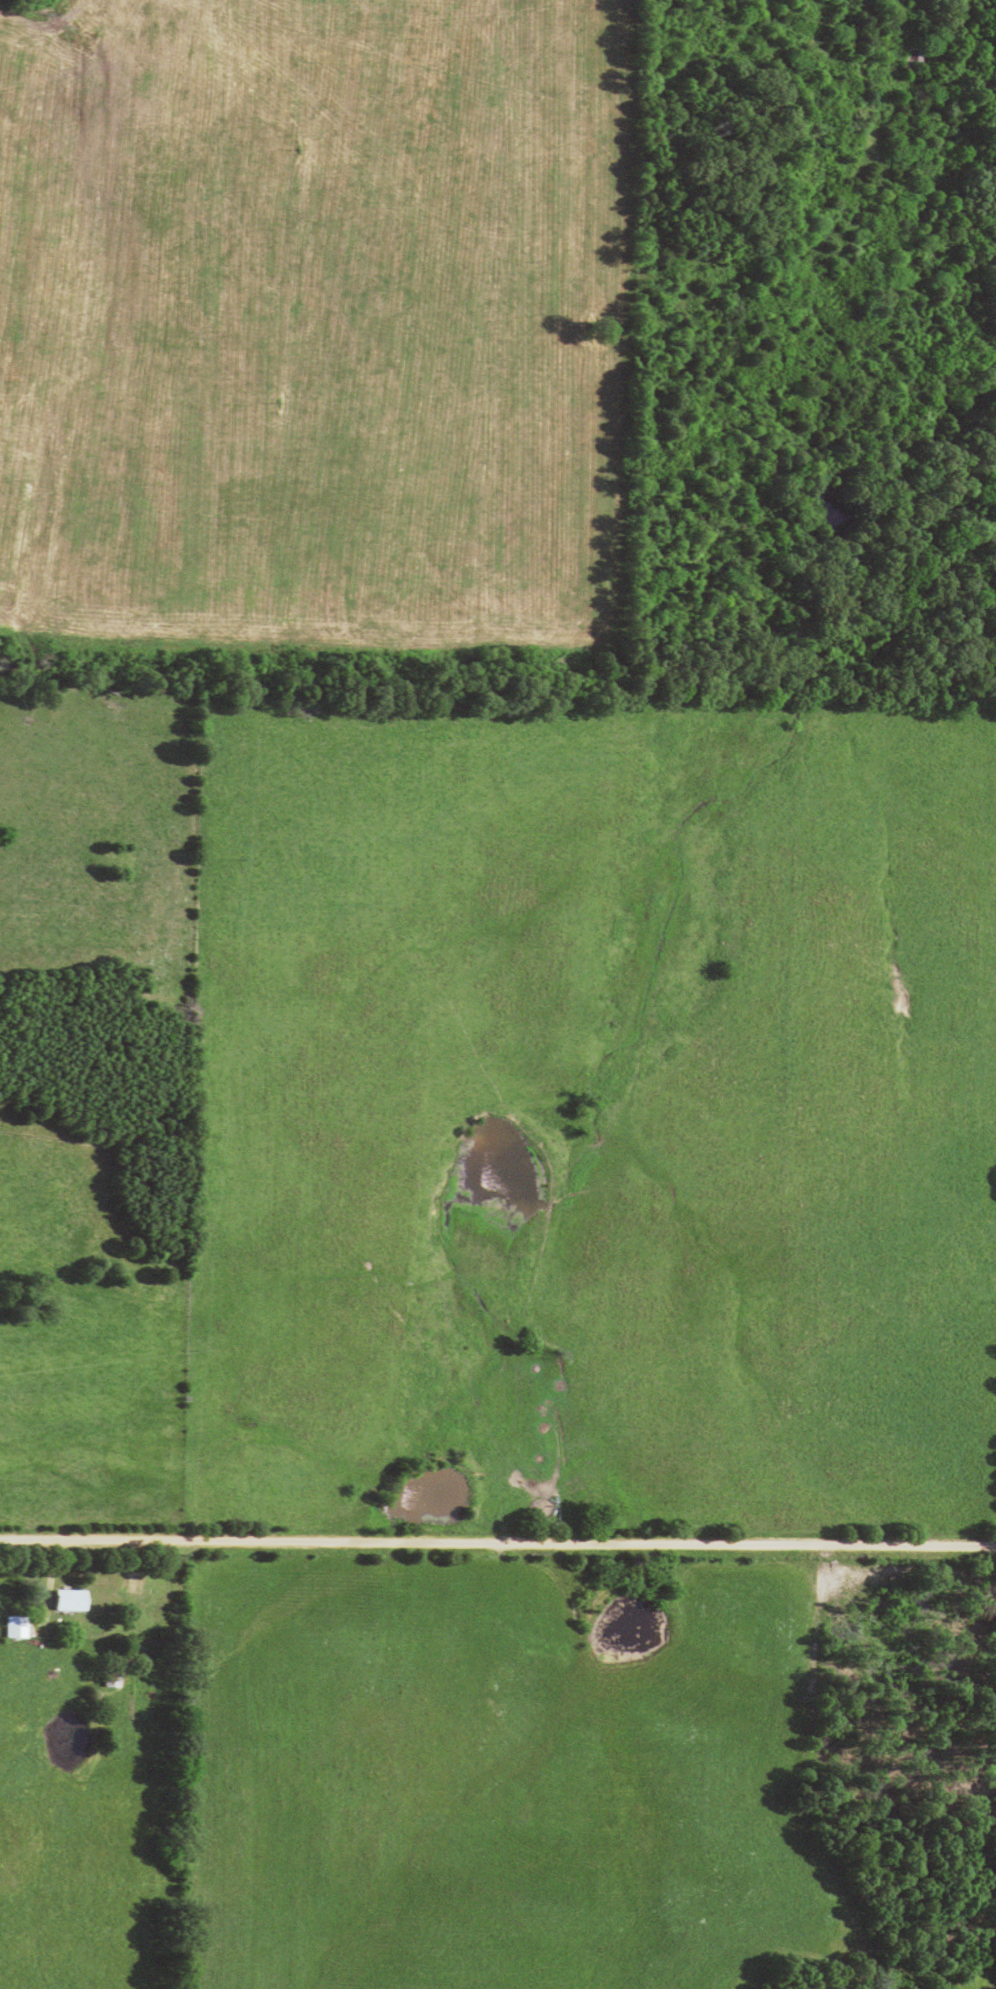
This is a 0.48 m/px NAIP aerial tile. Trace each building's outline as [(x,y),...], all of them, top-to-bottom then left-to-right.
[(923,73),(923,54),(909,54),(909,73),(923,73)] [(80,1594),(48,1594),(48,1615),(80,1615),(80,1594)] [(21,1620),(2,1620),(2,1642),(21,1642),(21,1620)]
